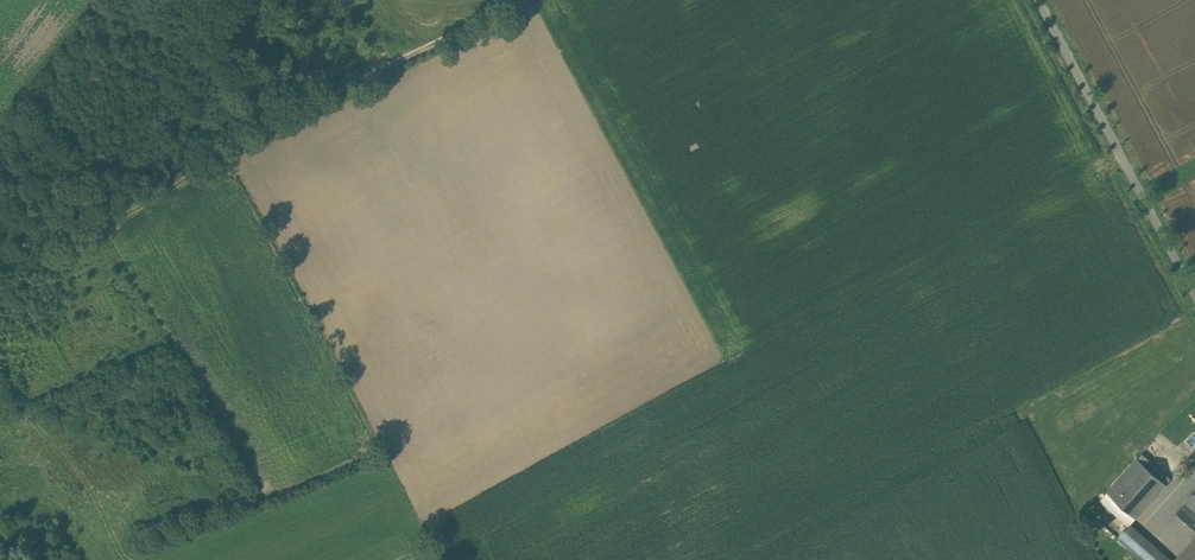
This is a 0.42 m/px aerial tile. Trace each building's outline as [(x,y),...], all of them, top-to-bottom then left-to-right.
[(1142,453),(1107,492),(1136,517),(1171,478),(1142,453)] [(1185,501),(1194,510),(1194,490),(1185,501)] [(1149,541),(1130,524),(1118,537),(1136,554),(1149,541)] [(1175,559),(1194,559),(1194,538),(1175,559)] [(1165,554),(1149,540),(1149,541),(1136,554),(1143,559),(1160,559),(1165,554)]
